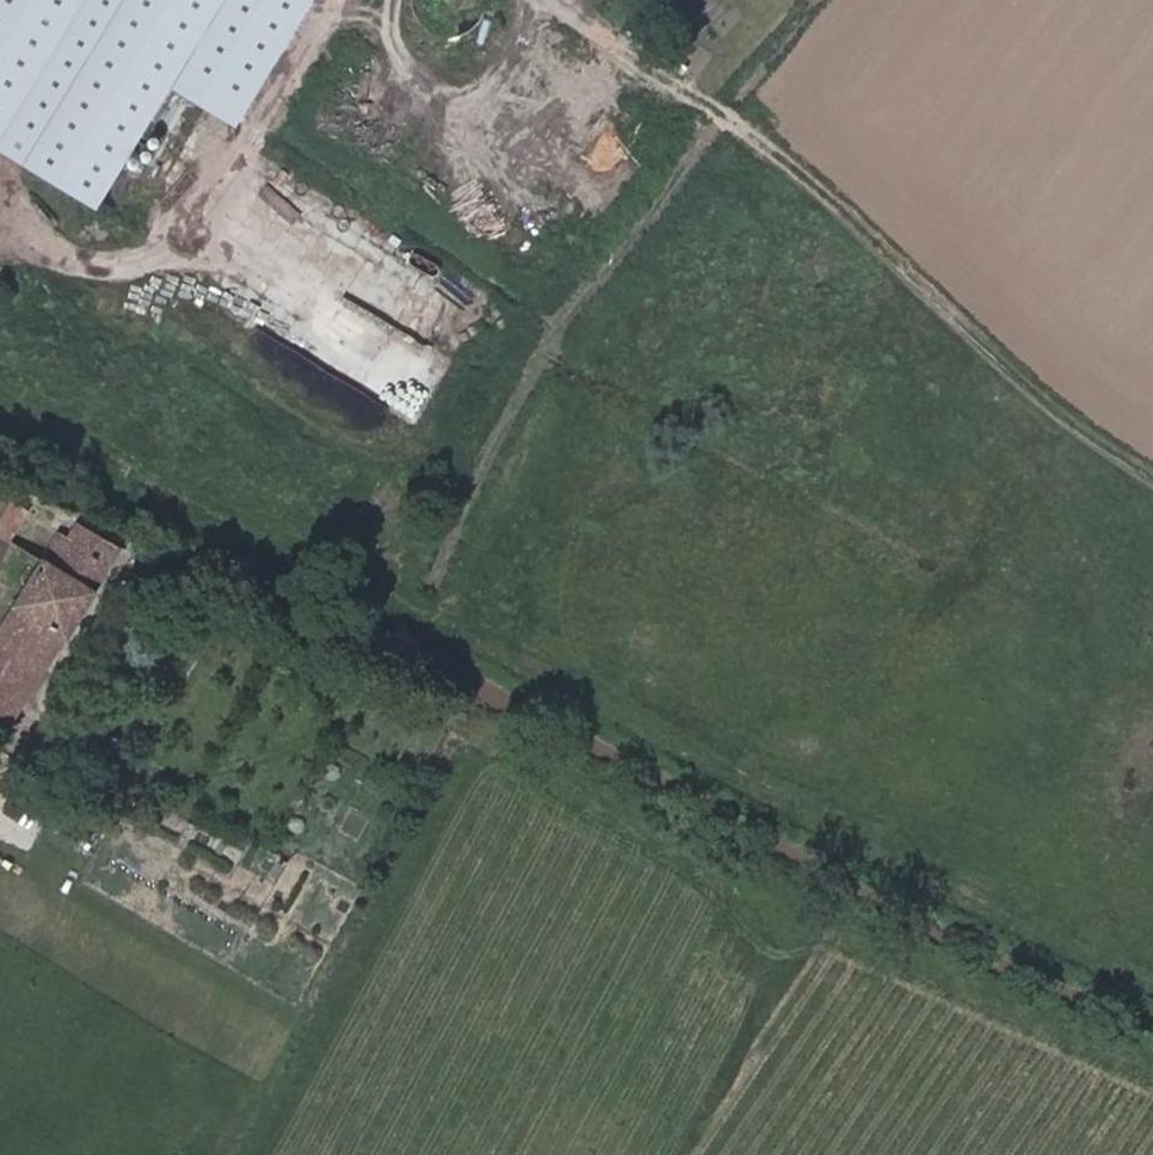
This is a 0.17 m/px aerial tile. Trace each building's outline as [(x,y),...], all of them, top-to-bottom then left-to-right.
[(34,167),(132,18),(142,0),(0,0),(0,145),(34,167)] [(196,63),(234,0),(142,0),(132,18),(196,63)] [(161,117),(222,154),(254,104),(317,0),(234,0),(196,63),(161,117)] [(196,63),(132,18),(34,167),(102,208),(161,117),(196,63)] [(507,124),(593,165),(609,131),(524,90),(507,124)] [(408,414),(442,352),(291,270),(257,332),(408,414)] [(131,547),(77,513),(51,554),(16,532),(0,559),(0,710),(19,721),(131,547)]
